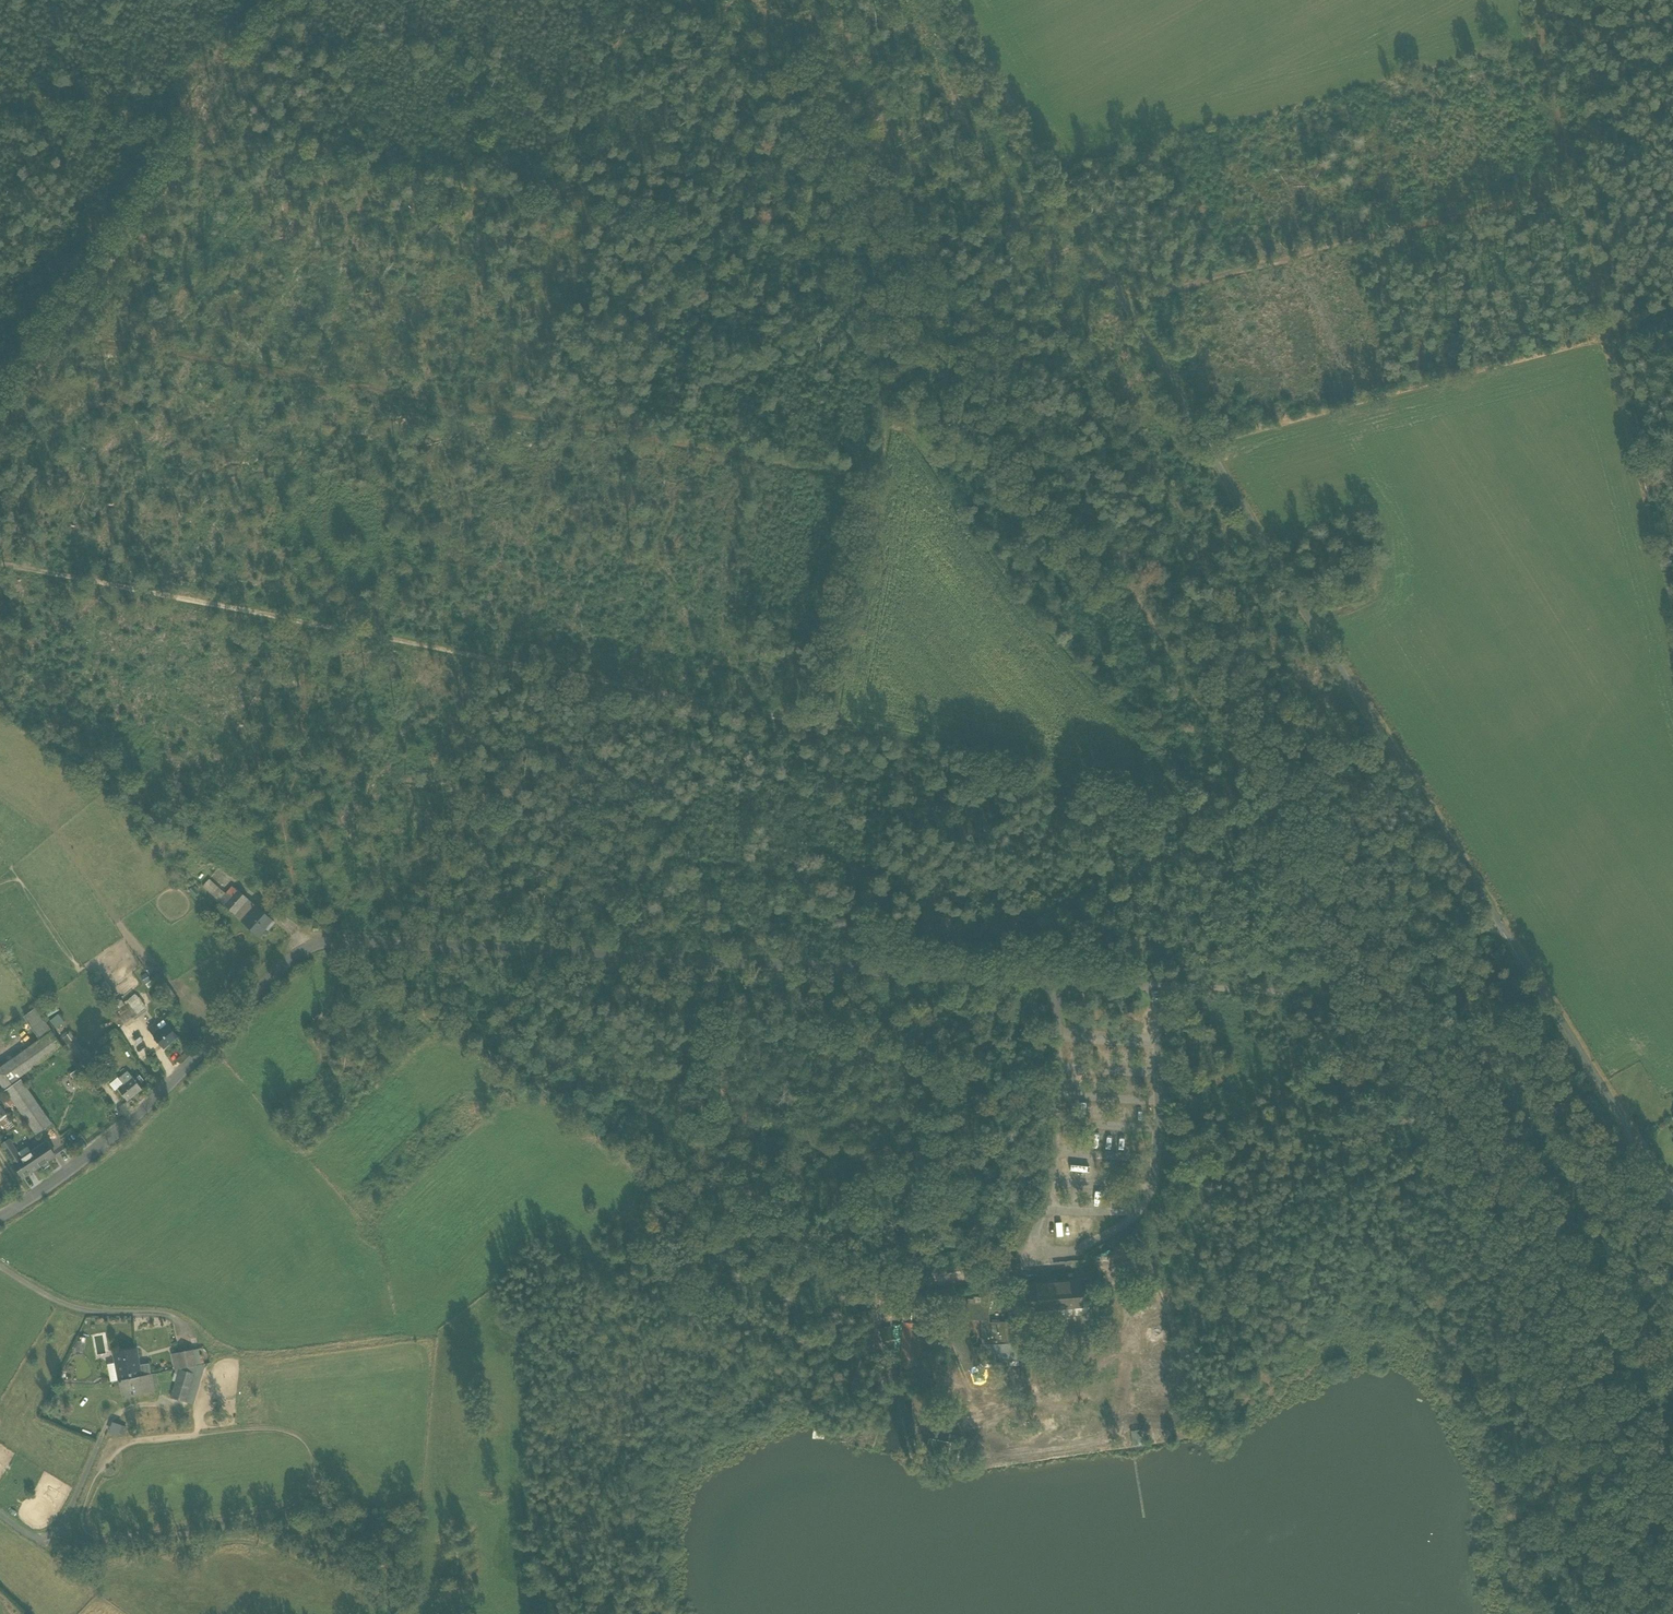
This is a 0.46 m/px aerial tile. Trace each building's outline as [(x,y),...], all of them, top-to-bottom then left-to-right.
[(225,894),(209,879),(202,886),(219,901),(225,894)] [(225,894),(219,901),(224,905),(237,891),(232,886),(225,894)] [(234,914),(248,899),(238,890),(237,891),(224,905),(234,914)] [(248,899),(234,914),(242,921),(256,906),(248,899)] [(274,922),(256,906),(242,921),(258,936),(266,928),(268,930),(274,922)] [(1396,994),(1390,998),(1393,1004),(1400,1000),(1396,994)] [(138,998),(126,1007),(133,1018),(146,1009),(138,998)] [(45,1036),(51,1032),(42,1019),(30,1027),(39,1040),(45,1036)] [(168,1025),(160,1031),(155,1024),(149,1029),(154,1036),(164,1048),(177,1037),(168,1025)] [(62,1047),(51,1032),(45,1036),(56,1051),(62,1047)] [(39,1040),(8,1062),(19,1077),(56,1051),(45,1036),(39,1040)] [(8,1062),(0,1068),(0,1082),(36,1134),(51,1123),(19,1077),(8,1062)] [(99,1073),(91,1062),(87,1066),(94,1077),(99,1073)] [(142,1089),(128,1071),(119,1078),(124,1084),(118,1089),(127,1101),(142,1089)] [(0,1119),(0,1120),(7,1131),(14,1126),(6,1114),(0,1119)] [(21,1159),(9,1140),(2,1145),(14,1163),(21,1159)] [(55,1156),(46,1142),(31,1152),(40,1166),(55,1156)] [(21,1159),(14,1163),(23,1177),(40,1166),(31,1152),(21,1159)] [(1023,1284),(1026,1311),(1046,1309),(1082,1306),(1080,1279),(1023,1284)] [(895,1281),(896,1297),(899,1296),(910,1295),(909,1280),(895,1281)] [(749,1306),(766,1311),(770,1299),(767,1298),(767,1296),(753,1292),(749,1306)] [(899,1296),(901,1311),(911,1310),(910,1295),(899,1296)] [(961,1319),(971,1319),(971,1305),(957,1312),(961,1319)] [(971,1319),(988,1319),(988,1305),(971,1305),(971,1319)] [(949,1322),(970,1368),(981,1363),(980,1361),(974,1347),(961,1319),(957,1312),(955,1308),(939,1309),(946,1323),(949,1322)] [(912,1311),(911,1323),(904,1323),(900,1367),(916,1368),(919,1327),(920,1310),(912,1311)] [(1018,1360),(1017,1343),(1016,1321),(981,1323),(982,1345),(983,1345),(983,1347),(974,1347),(980,1361),(986,1361),(1018,1360)] [(949,1322),(946,1323),(967,1369),(970,1368),(949,1322)] [(881,1332),(886,1352),(895,1350),(891,1329),(881,1332)] [(136,1349),(114,1352),(119,1380),(140,1376),(139,1366),(136,1349)] [(193,1350),(173,1354),(176,1367),(181,1368),(196,1365),(193,1350)] [(148,1364),(139,1366),(140,1376),(150,1374),(148,1364)] [(1022,1364),(1022,1374),(1030,1374),(1030,1364),(1022,1364)] [(194,1374),(180,1370),(172,1397),(186,1401),(194,1374)] [(140,1376),(119,1380),(123,1396),(153,1390),(150,1374),(140,1376)] [(1050,1418),(1038,1419),(1039,1429),(1051,1428),(1050,1418)]
